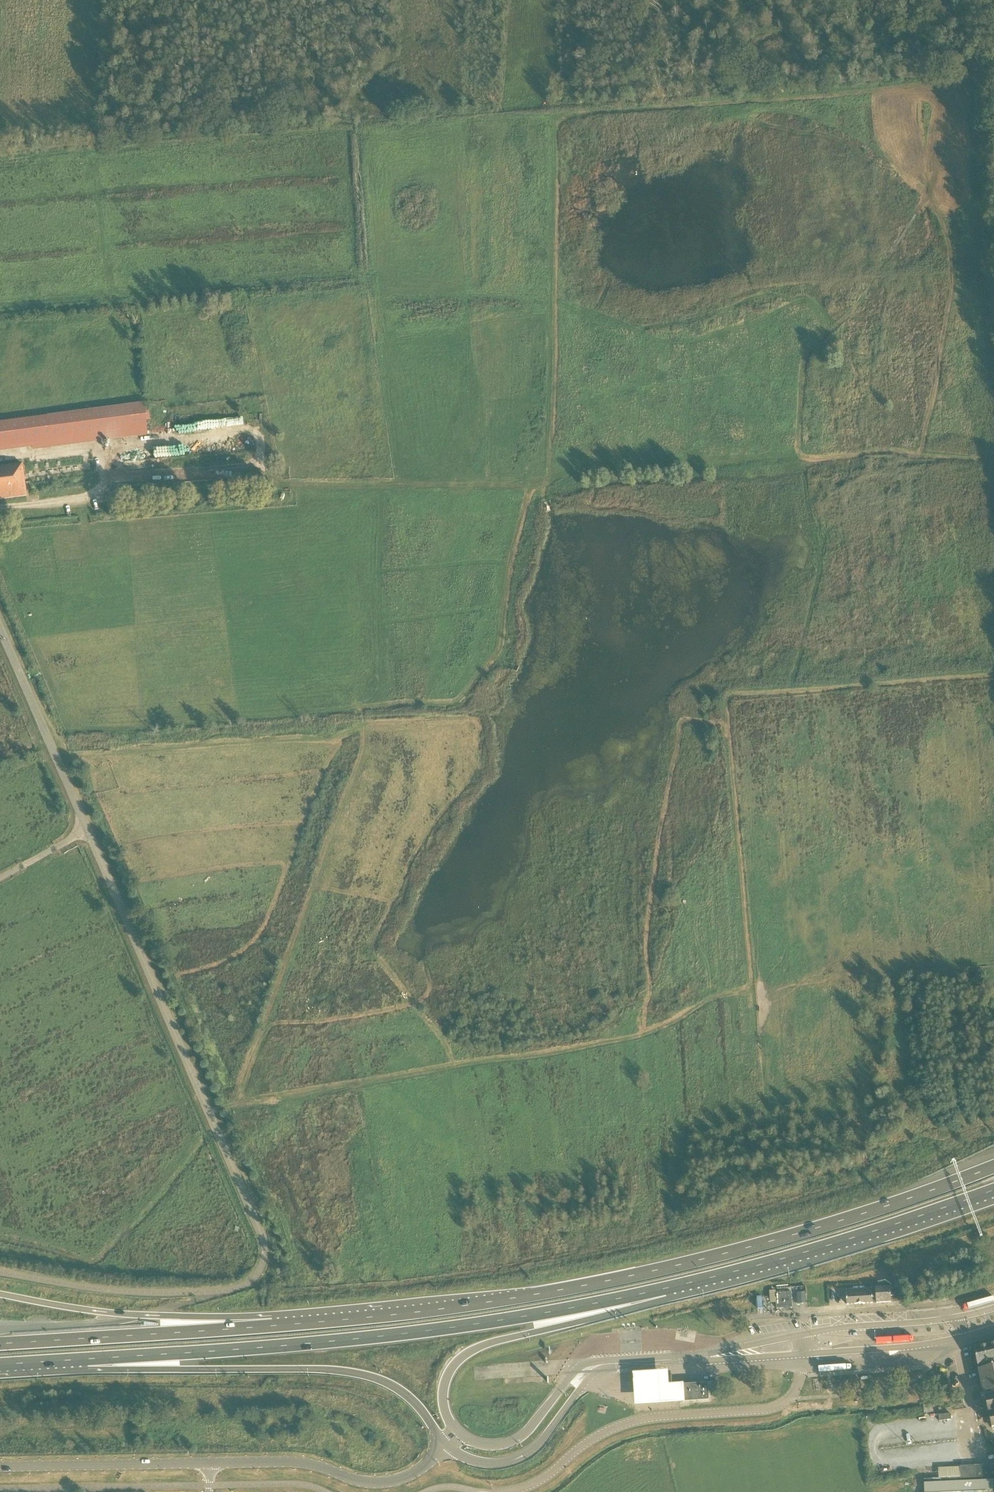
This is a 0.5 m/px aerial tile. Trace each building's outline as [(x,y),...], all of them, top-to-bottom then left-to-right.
[(145,414),(144,404),(47,417),(0,423),(0,447),(104,433),(105,437),(121,436),(121,439),(148,435),(145,414)] [(26,496),(22,464),(0,467),(0,499),(26,496)] [(873,1303),(872,1289),(865,1289),(864,1286),(853,1287),(854,1290),(846,1290),(847,1305),(856,1304),(864,1304),(873,1303)] [(891,1302),(891,1296),(893,1296),(892,1287),(876,1287),(877,1303),(891,1302)] [(793,1308),(792,1292),(776,1293),(777,1308),(793,1308)] [(798,1304),(806,1304),(805,1293),(797,1293),(798,1304)] [(975,1349),(978,1365),(980,1370),(979,1370),(984,1392),(983,1392),(985,1398),(986,1398),(992,1428),(993,1427),(993,1344),(975,1349)] [(667,1374),(634,1376),(636,1408),(684,1405),(683,1386),(668,1387),(667,1374)] [(709,1382),(682,1384),(682,1393),(683,1402),(710,1400),(709,1382)] [(993,1491),(993,1465),(960,1466),(961,1472),(947,1473),(948,1478),(946,1478),(924,1479),(925,1491),(965,1491),(993,1491)]
